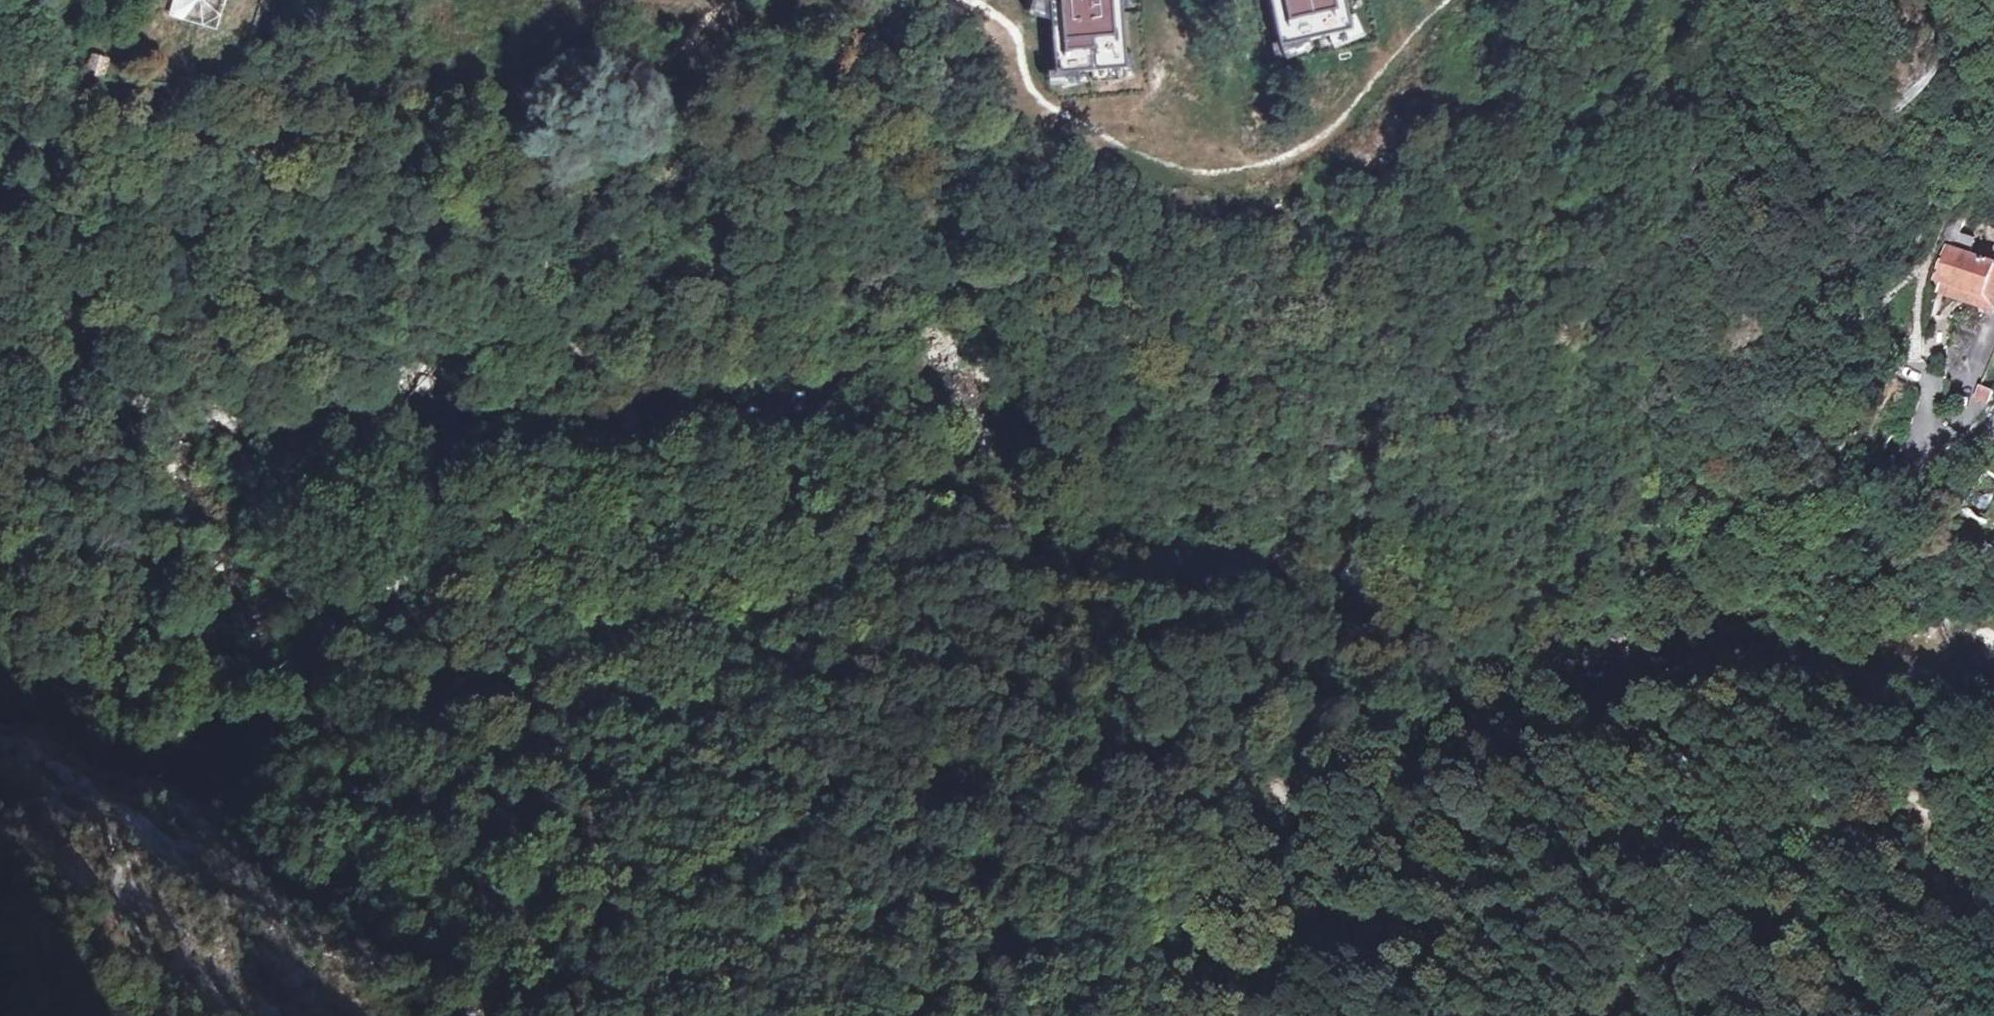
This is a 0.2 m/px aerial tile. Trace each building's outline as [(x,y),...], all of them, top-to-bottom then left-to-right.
[(171,15),(220,33),(229,0),(175,0),(171,15)] [(1023,18),(1045,88),(1146,98),(1141,0),(1021,0),(1023,18)] [(1280,53),(1353,36),(1346,0),(1270,0),(1280,53)] [(1951,220),(1943,246),(1974,256),(1978,243),(1963,236),(1969,219),(1953,213),(1951,220)] [(1993,263),(1993,230),(1990,229),(1981,258),(1993,263)] [(1981,258),(1974,256),(1943,246),(1941,251),(1943,252),(1935,276),(1991,295),(1993,296),(1993,263),(1981,258)] [(1988,305),(1991,295),(1935,276),(1932,285),(1934,286),(1988,305)] [(1980,388),(1976,398),(1989,403),(1993,393),(1980,388)]
